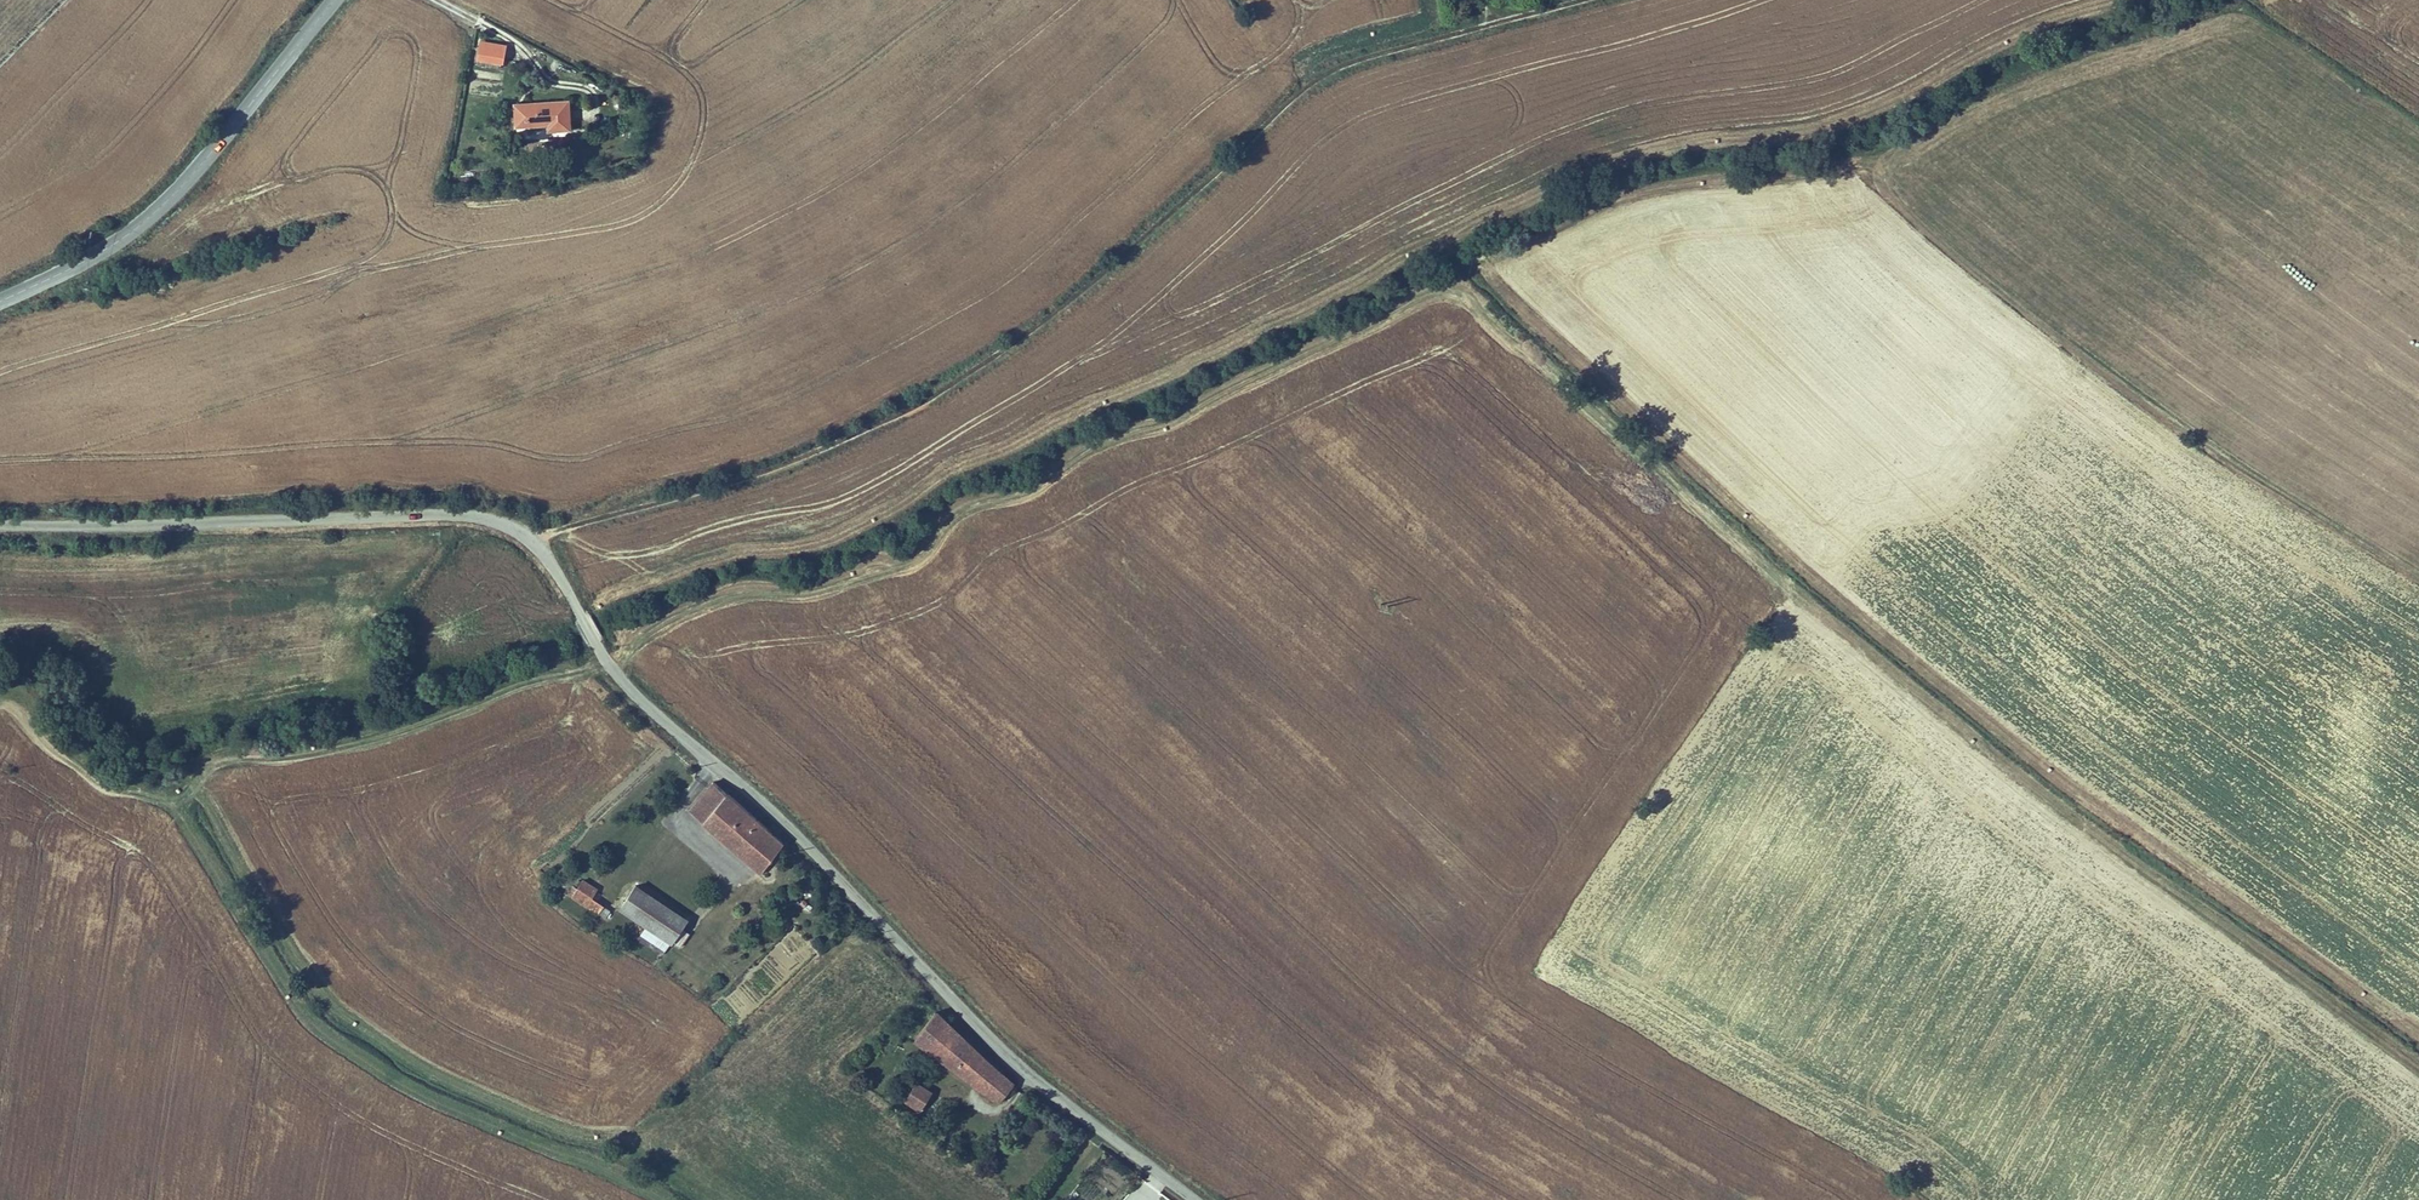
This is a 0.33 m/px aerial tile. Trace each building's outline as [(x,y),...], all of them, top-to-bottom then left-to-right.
[(481,38),(477,66),(501,69),(505,41),(481,38)] [(577,126),(574,97),(532,101),(535,124),(555,122),(555,128),(577,126)] [(535,124),(532,101),(521,103),(523,125),(535,124)] [(783,844),(710,782),(688,810),(761,870),(783,844)] [(598,887),(584,878),(572,896),(605,918),(611,910),(592,897),(598,887)] [(637,884),(619,909),(647,927),(671,943),(688,919),(637,884)] [(665,953),(671,943),(647,927),(640,937),(665,953)] [(1017,1082),(934,1010),(912,1042),(999,1106),(1017,1082)] [(912,1082),(901,1099),(931,1118),(941,1100),(912,1082)] [(1112,1178),(1118,1172),(1107,1161),(1101,1167),(1112,1178)]
